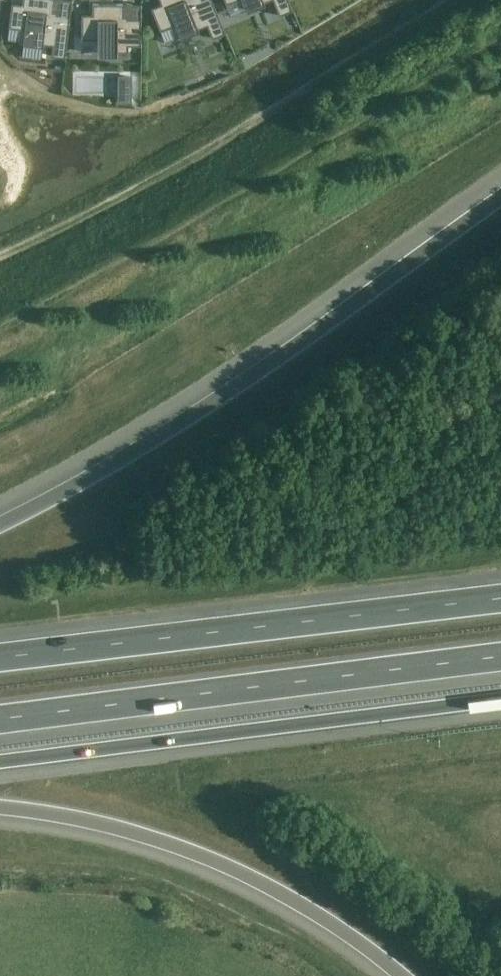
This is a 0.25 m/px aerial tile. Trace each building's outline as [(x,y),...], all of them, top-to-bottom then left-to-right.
[(9,28),(8,41),(23,42),(22,59),(41,60),(46,59),(47,45),(54,46),(53,58),(66,60),(70,15),(58,13),(58,9),(52,8),(53,0),(23,0),(23,5),(12,3),(9,28)] [(150,9),(160,32),(175,26),(179,37),(208,26),(205,19),(216,15),(210,0),(158,0),(160,5),(150,9)] [(245,11),(272,0),(240,0),(245,11)] [(81,16),(81,41),(97,41),(98,53),(128,53),(128,46),(140,46),(140,20),(128,20),(128,16),(122,16),(122,5),(92,5),(92,16),(81,16)]
